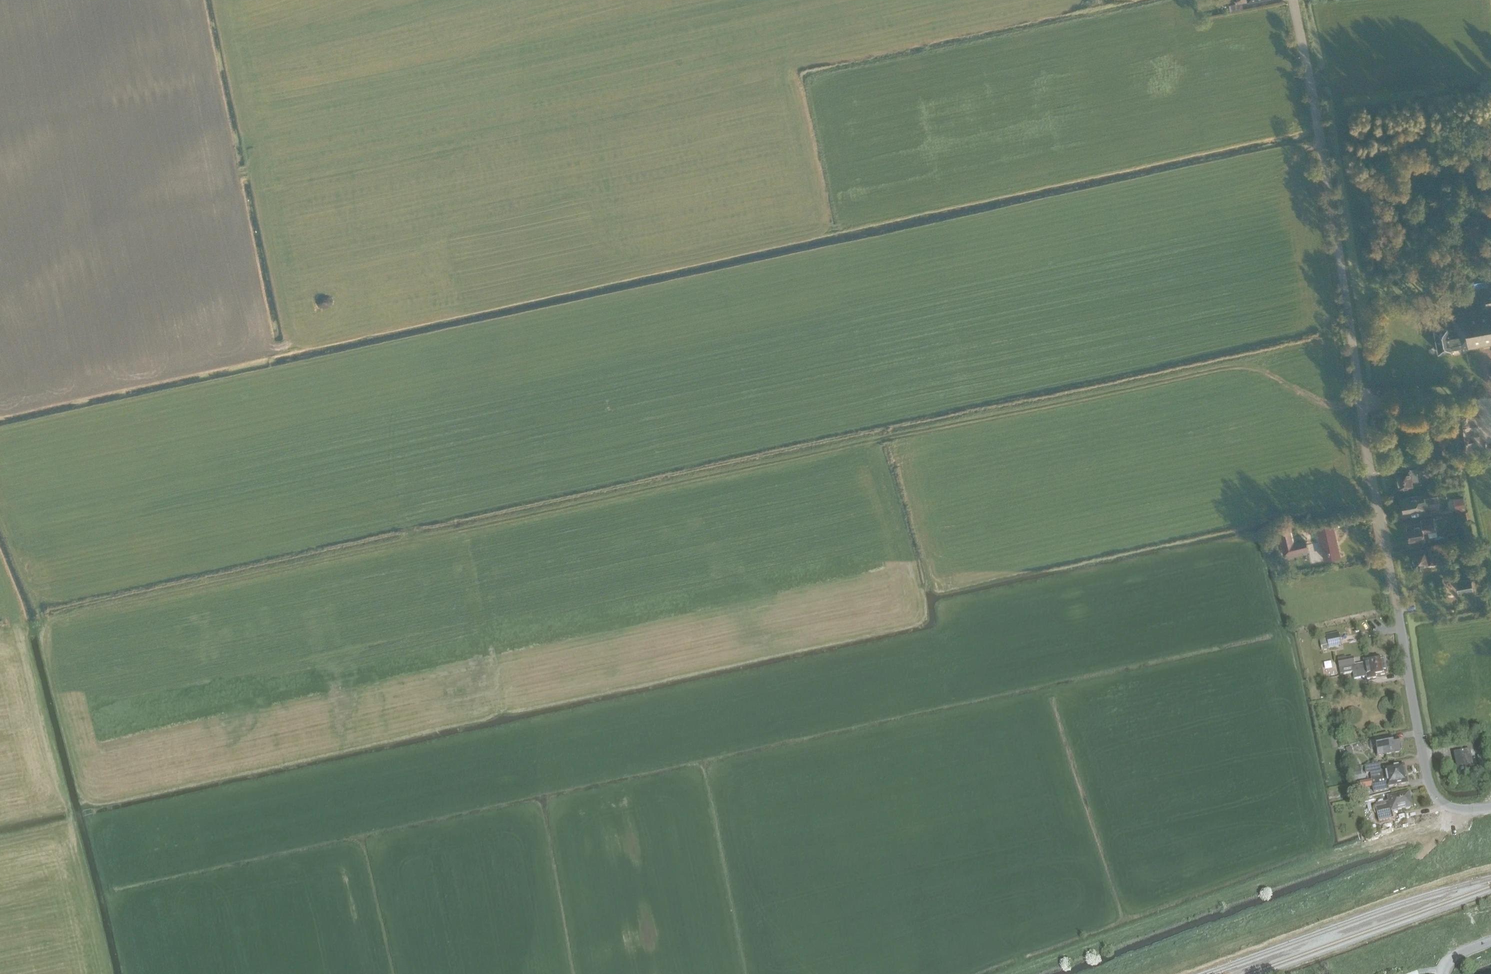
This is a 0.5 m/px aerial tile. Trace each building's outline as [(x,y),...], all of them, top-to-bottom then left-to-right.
[(1478,292),(1482,310),(1451,315),(1454,328),(1446,330),(1446,327),(1434,329),(1438,352),(1451,349),(1451,348),(1462,346),(1463,349),(1490,344),(1490,289),(1478,292)] [(1449,446),(1449,440),(1436,442),(1438,458),(1454,456),(1453,446),(1449,446)] [(1418,480),(1416,467),(1395,471),(1398,488),(1412,485),(1411,481),(1418,480)] [(1439,503),(1436,487),(1423,489),(1424,493),(1410,496),(1410,497),(1400,499),(1403,511),(1423,508),(1422,500),(1429,499),(1430,505),(1439,503)] [(1465,509),(1463,496),(1453,498),(1455,511),(1465,509)] [(1434,530),(1432,517),(1420,520),(1421,522),(1406,525),(1409,540),(1424,537),(1423,532),(1434,530)] [(1472,535),(1469,521),(1456,524),(1459,537),(1472,535)] [(1340,555),(1332,523),(1317,527),(1324,559),(1340,555)] [(1301,524),(1291,526),(1294,541),(1304,539),(1301,524)] [(1290,528),(1278,531),(1284,554),(1295,551),(1293,542),(1290,528)] [(1436,563),(1432,544),(1424,545),(1425,548),(1411,551),(1413,565),(1428,562),(1428,564),(1436,563)] [(1471,577),(1456,580),(1458,592),(1473,589),(1471,577)] [(1341,647),(1339,634),(1326,636),(1328,649),(1341,647)] [(1352,673),(1385,667),(1383,659),(1372,661),(1372,659),(1363,661),(1364,663),(1354,665),(1353,657),(1337,660),(1340,674),(1352,672),(1352,673)] [(1385,667),(1352,673),(1353,679),(1366,677),(1367,680),(1375,678),(1375,676),(1386,674),(1385,667)] [(1392,740),(1391,737),(1374,740),(1377,756),(1400,752),(1398,739),(1392,740)] [(1474,773),(1469,750),(1453,753),(1458,776),(1474,773)] [(1365,774),(1370,773),(1380,771),(1380,770),(1379,764),(1364,766),(1365,774)] [(1382,772),(1380,770),(1380,771),(1370,773),(1371,780),(1405,774),(1404,765),(1383,769),(1384,771),(1382,772)] [(1371,780),(1359,782),(1360,789),(1371,787),(1371,785),(1372,785),(1372,786),(1374,795),(1388,792),(1387,787),(1407,783),(1405,774),(1371,780)] [(1411,807),(1408,792),(1387,797),(1388,803),(1386,803),(1385,801),(1375,803),(1376,808),(1375,808),(1378,822),(1393,819),(1392,812),(1411,807)]
